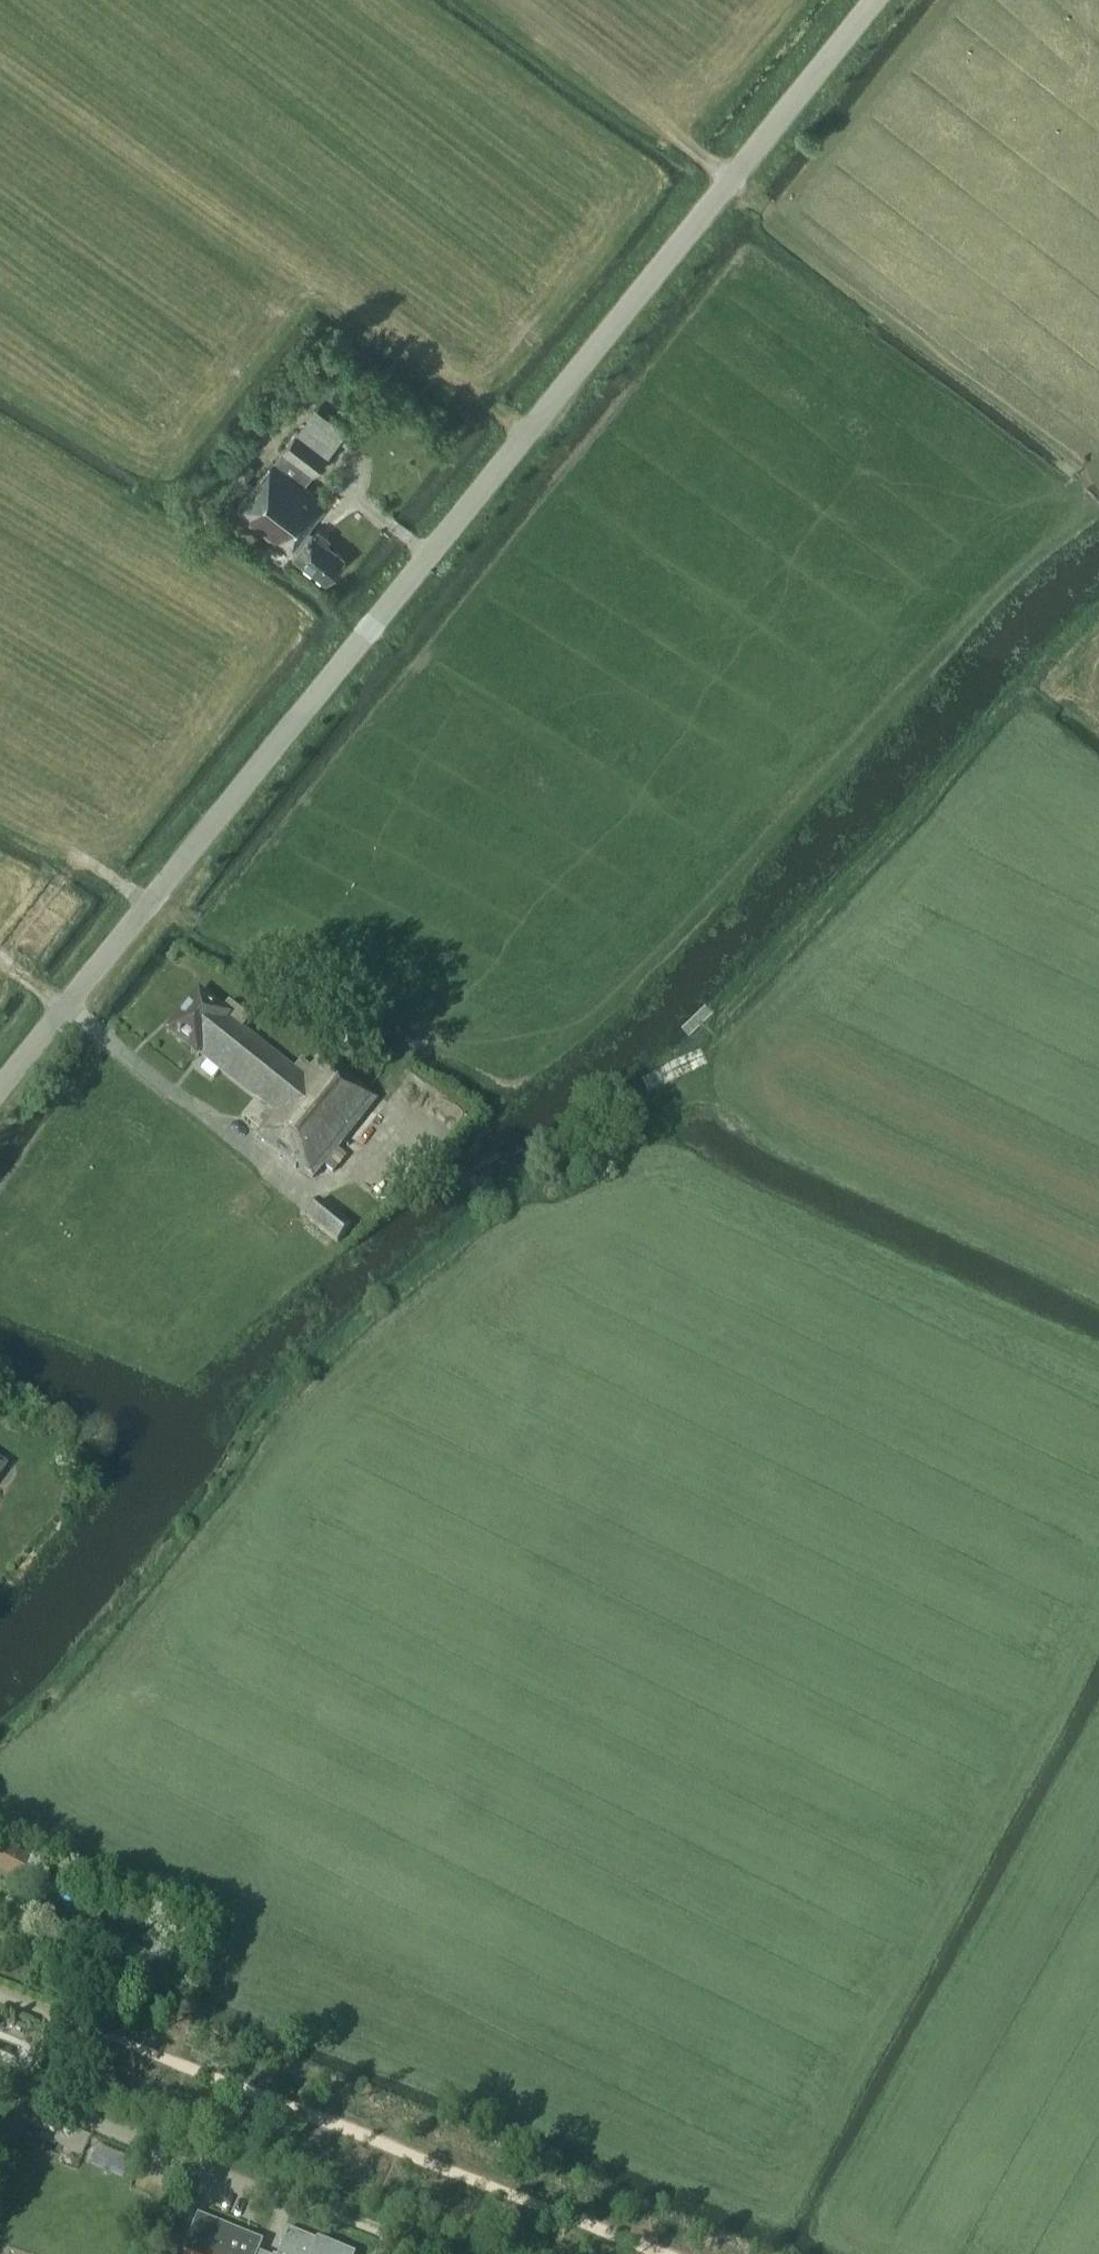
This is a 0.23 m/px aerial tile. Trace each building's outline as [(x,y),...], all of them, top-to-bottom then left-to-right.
[(326,579),(344,557),(325,542),(329,537),(318,529),(315,533),(307,527),(326,502),(302,484),(312,471),(314,473),(328,454),(298,431),(283,450),(284,451),(275,463),(273,462),(236,510),(289,551),(295,543),(300,546),(294,554),(326,579)] [(248,1021),(236,1010),(227,1003),(223,1008),(200,989),(165,1031),(253,1101),(239,1118),(257,1132),(253,1137),(294,1170),(296,1167),(312,1180),(322,1166),(332,1174),(345,1157),(336,1150),(376,1101),(320,1056),(310,1070),(300,1062),(293,1071),(241,1029),(248,1021)] [(348,1228),(316,1203),(303,1220),(335,1245),(348,1228)] [(34,1859),(21,1852),(11,1872),(24,1879),(34,1859)] [(126,2177),(134,2157),(101,2145),(94,2165),(126,2177)] [(258,2252),(263,2241),(198,2213),(182,2250),(192,2253),(264,2253),(258,2252)] [(317,2239),(317,2240),(288,2228),(277,2253),(354,2253),(317,2239)]
